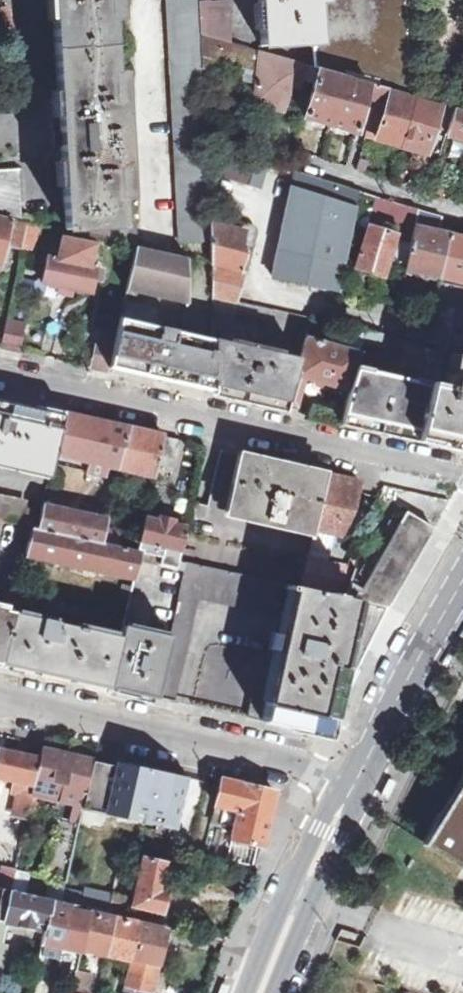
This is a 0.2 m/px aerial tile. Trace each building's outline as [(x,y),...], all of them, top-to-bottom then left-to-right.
[(56,69),(64,230),(105,240),(125,244),(132,246),(131,226),(122,227),(118,170),(128,169),(123,99),(114,100),(108,0),(53,0),(56,69)] [(176,128),(182,241),(211,240),(210,220),(208,172),(207,145),(206,128),(202,50),(202,37),(200,2),(200,0),(169,0),(176,128)] [(200,2),(202,37),(232,45),(229,0),(200,2)] [(261,45),(313,43),(316,43),(314,3),(313,0),(258,0),(261,45)] [(316,68),(319,70),(367,83),(374,86),(379,87),(391,90),(411,96),(405,0),(321,0),(321,2),(314,3),(316,43),(313,43),(316,68)] [(202,37),(202,50),(249,63),(253,51),(232,45),(202,37)] [(305,66),(262,54),(257,103),(271,107),(273,102),(287,106),(291,95),(296,96),(305,66)] [(319,70),(306,117),(356,130),(367,83),(319,70)] [(391,90),(379,87),(376,99),(387,101),(391,90)] [(411,96),(391,90),(387,101),(376,139),(403,145),(416,98),(411,96)] [(416,98),(403,145),(428,152),(436,126),(448,129),(455,109),(416,98)] [(448,129),(447,133),(462,138),(462,111),(455,109),(448,129)] [(208,172),(289,198),(272,275),(342,291),(345,270),(347,263),(345,262),(359,191),(351,189),(290,170),(230,151),(207,145),(208,172)] [(11,219),(19,221),(18,170),(0,171),(0,216),(11,219)] [(446,181),(433,177),(428,192),(440,197),(446,181)] [(391,201),(386,222),(375,219),(374,226),(371,225),(358,267),(383,274),(396,229),(413,235),(415,226),(418,210),(391,201)] [(2,264),(6,245),(11,219),(0,216),(0,263),(2,264)] [(19,221),(11,219),(6,245),(15,248),(21,221),(19,221)] [(211,240),(212,264),(213,296),(238,302),(248,271),(245,271),(253,247),(247,245),(252,231),(210,220),(211,240)] [(21,221),(15,248),(23,249),(24,245),(28,222),(21,221)] [(28,222),(24,245),(32,246),(38,224),(28,222)] [(406,268),(441,276),(451,234),(415,226),(413,235),(406,268)] [(462,281),(462,237),(451,234),(441,276),(462,281)] [(62,239),(57,260),(48,258),(42,281),(90,292),(100,247),(62,239)] [(132,246),(125,244),(123,254),(135,256),(138,247),(132,246)] [(138,247),(135,256),(129,285),(160,292),(189,298),(188,258),(138,247)] [(129,285),(127,292),(159,298),(160,292),(129,285)] [(127,292),(126,300),(156,307),(157,308),(159,298),(127,292)] [(189,298),(160,292),(159,298),(189,304),(189,298)] [(126,300),(124,308),(135,311),(132,320),(152,325),(156,307),(126,300)] [(396,316),(409,319),(412,306),(399,303),(396,316)] [(431,324),(451,328),(455,307),(435,303),(431,324)] [(455,307),(451,328),(462,331),(462,309),(455,307)] [(124,308),(122,318),(132,320),(135,311),(124,308)] [(214,340),(152,325),(132,320),(122,318),(118,333),(116,344),(110,367),(130,371),(147,376),(187,385),(211,390),(214,391),(214,340)] [(7,319),(1,348),(4,348),(17,351),(19,351),(26,323),(7,319)] [(362,329),(359,342),(380,348),(384,336),(362,329)] [(214,340),(214,391),(216,392),(227,394),(229,395),(240,397),(245,398),(255,400),(260,402),(271,404),(273,405),(284,407),(286,408),(287,405),(298,358),(292,357),(265,351),(266,346),(252,343),(253,337),(223,331),(220,341),(214,340)] [(253,337),(252,343),(266,346),(265,351),(292,357),(294,346),(253,337)] [(302,337),(298,358),(287,405),(299,408),(306,378),(348,389),(353,368),(357,350),(302,337)] [(91,368),(94,368),(106,371),(110,372),(110,367),(116,344),(97,340),(91,368)] [(343,420),(358,424),(360,424),(371,427),(374,428),(379,428),(383,429),(387,430),(398,433),(400,433),(414,436),(421,438),(442,442),(446,443),(461,446),(462,447),(462,446),(462,356),(457,354),(448,391),(353,368),(348,389),(341,420),(343,420)] [(50,473),(54,454),(64,413),(63,413),(49,410),(47,410),(37,407),(36,407),(0,399),(0,462),(50,473)] [(64,413),(54,454),(88,461),(85,472),(106,476),(108,466),(120,468),(129,427),(109,423),(105,422),(64,413)] [(129,427),(120,468),(155,476),(158,463),(164,436),(164,435),(134,428),(129,427)] [(158,463),(174,467),(179,440),(164,436),(158,463)] [(314,530),(327,473),(245,454),(232,512),(314,530)] [(384,492),(427,502),(430,489),(433,479),(388,469),(384,492)] [(361,481),(327,473),(314,530),(336,534),(341,529),(346,523),(353,513),(354,510),(355,507),(361,481)] [(433,479),(430,489),(440,491),(443,482),(443,481),(433,479)] [(22,527),(26,509),(28,501),(0,495),(0,522),(22,527)] [(43,501),(41,511),(37,530),(102,544),(105,531),(109,516),(102,514),(101,519),(48,508),(49,502),(43,501)] [(22,527),(33,529),(37,530),(41,511),(26,509),(22,527)] [(434,529),(416,518),(419,513),(412,509),(367,586),(352,579),(346,597),(389,607),(434,529)] [(145,518),(138,552),(142,553),(160,557),(159,564),(185,571),(187,562),(180,560),(187,528),(173,524),(174,519),(162,517),(160,521),(145,518)] [(105,531),(102,544),(119,547),(122,529),(116,528),(115,533),(105,531)] [(33,529),(27,555),(135,578),(140,561),(142,553),(138,552),(119,547),(102,544),(37,530),(33,529)] [(140,561),(159,564),(160,557),(142,553),(140,561)] [(346,597),(352,579),(356,570),(308,559),(302,587),(346,597)] [(289,590),(291,585),(187,562),(185,571),(170,637),(156,697),(170,700),(175,701),(192,627),(190,627),(197,598),(257,610),(263,585),(289,590)] [(302,587),(291,585),(289,590),(280,635),(272,634),(269,650),(276,651),(266,701),(252,698),(248,716),(259,718),(259,720),(325,734),(389,607),(346,597),(302,587)] [(129,604),(133,588),(125,586),(121,603),(129,604)] [(1,662),(13,613),(0,609),(0,662),(1,662)] [(13,613),(1,662),(109,687),(120,636),(13,613)] [(120,636),(109,687),(137,693),(156,697),(170,637),(123,626),(120,636)] [(41,758),(32,794),(74,803),(70,824),(56,821),(45,873),(60,876),(59,881),(52,880),(48,900),(54,902),(60,904),(64,890),(81,809),(92,760),(43,748),(41,758)] [(0,750),(0,778),(9,780),(15,782),(12,794),(16,794),(11,815),(26,818),(32,794),(41,758),(0,750)] [(140,770),(92,760),(81,809),(177,830),(189,777),(141,766),(140,770)] [(405,781),(394,776),(386,794),(397,798),(405,781)] [(5,795),(9,780),(0,778),(0,794),(5,795)] [(222,778),(217,804),(224,806),(220,825),(234,828),(232,839),(262,845),(275,791),(222,778)] [(462,866),(462,780),(425,842),(462,866)] [(139,843),(125,840),(122,856),(136,859),(139,843)] [(143,859),(134,906),(162,913),(167,891),(164,890),(168,865),(143,859)] [(1,890),(9,892),(14,869),(2,866),(0,876),(0,890),(1,890)] [(14,869),(9,892),(22,895),(28,872),(14,869)] [(6,924),(47,934),(54,902),(48,900),(22,895),(9,892),(1,890),(0,896),(0,923),(6,924)] [(64,890),(60,904),(71,906),(90,910),(111,915),(114,897),(87,891),(85,896),(64,890)] [(114,897),(111,915),(114,915),(123,917),(126,897),(115,895),(114,897)] [(60,904),(54,902),(47,934),(41,955),(46,956),(59,958),(71,906),(60,904)] [(71,906),(59,958),(71,961),(79,962),(82,949),(90,910),(71,906)] [(111,915),(90,910),(82,949),(106,955),(113,919),(114,915),(111,915)] [(113,919),(106,955),(132,960),(139,926),(139,925),(113,919)] [(164,932),(139,926),(132,960),(126,992),(151,992),(164,932)] [(59,958),(46,956),(43,973),(56,976),(59,958)] [(59,958),(56,976),(68,979),(71,961),(59,958)] [(94,975),(77,971),(72,992),(90,992),(94,975)] [(226,979),(221,992),(231,992),(234,982),(226,979)]
